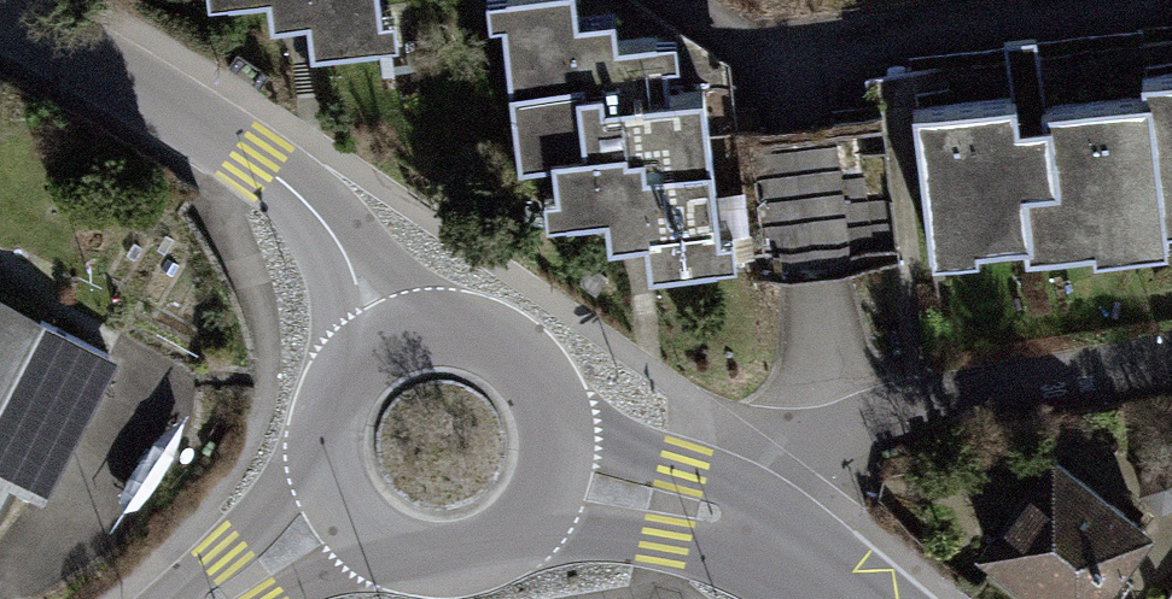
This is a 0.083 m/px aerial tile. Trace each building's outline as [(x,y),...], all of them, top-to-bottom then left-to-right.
[(268,22),(306,17),(310,51),(400,39),(397,12),(381,14),(379,0),(266,0),(268,22)] [(498,21),(517,168),(549,163),(552,187),(540,188),(544,220),(604,212),(607,240),(645,236),(649,269),(739,258),(736,230),(720,232),(702,87),(669,91),(665,58),(677,57),(674,33),(614,40),(610,12),(575,17),(573,0),(486,0),(489,22),(498,21)] [(933,261),(983,255),(983,248),(1024,243),(1026,258),(1092,250),(1093,259),(1171,249),(1171,236),(1171,227),(1171,73),(1144,76),(1146,95),(1043,108),(1044,117),(1022,120),(1018,95),(914,108),(933,261)] [(882,116),(735,132),(752,280),(899,263),(882,116)] [(1,299),(0,301),(0,504),(9,487),(44,505),(119,360),(1,299)] [(1054,449),(975,552),(1037,598),(1105,598),(1159,529),(1054,449)]
